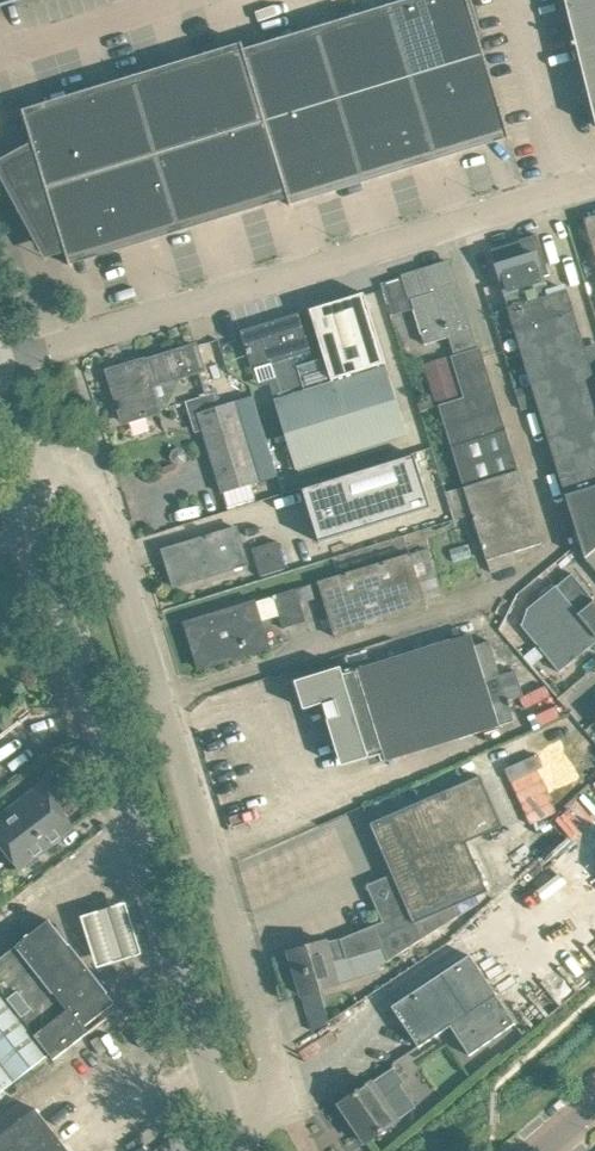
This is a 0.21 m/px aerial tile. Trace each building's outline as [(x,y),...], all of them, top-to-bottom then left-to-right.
[(247,57),(243,43),(241,44),(243,51),(120,88),(117,81),(116,82),(118,89),(27,117),(25,110),(23,110),(35,151),(4,167),(49,249),(64,244),(70,265),(72,265),(70,258),(287,192),(291,206),(292,205),(290,198),(507,132),(509,139),(510,138),(468,0),(433,0),(247,57)] [(594,28),(594,0),(566,0),(574,33),(594,28)] [(574,33),(594,119),(594,28),(574,33)] [(593,242),(594,249),(594,217),(586,220),(593,242)] [(567,289),(550,295),(542,270),(548,269),(537,235),(519,240),(520,241),(492,250),(509,307),(508,308),(566,497),(567,497),(594,488),(594,380),(567,289)] [(492,480),(520,472),(481,347),(476,348),(449,262),(381,283),(384,292),(385,291),(383,284),(403,278),(424,346),(453,337),(458,355),(452,357),(464,398),(439,406),(464,486),(464,489),(492,480)] [(285,398),(276,401),(297,469),(408,435),(364,293),(311,310),(333,383),(304,392),(293,356),(315,350),(303,312),(242,331),(254,369),(274,363),(285,398)] [(160,411),(153,388),(205,372),(196,345),(145,361),(144,360),(109,371),(118,403),(117,404),(120,410),(121,410),(124,422),(131,420),(133,424),(136,428),(141,429),(145,426),(146,421),(144,416),(160,411)] [(454,371),(427,379),(434,402),(461,394),(454,371)] [(253,398),(236,403),(218,408),(213,395),(188,402),(195,426),(201,424),(222,493),(260,481),(259,478),(276,472),(253,398)] [(415,455),(304,490),(320,542),(432,508),(415,455)] [(473,515),(487,560),(542,543),(520,472),(492,480),(464,489),(464,486),(447,492),(449,498),(455,518),(456,520),(473,515)] [(567,497),(587,559),(594,552),(594,488),(567,497)] [(259,504),(217,509),(219,527),(250,523),(250,516),(261,514),(259,504)] [(243,526),(164,550),(175,587),(249,564),(253,577),(285,567),(277,541),(277,539),(250,548),(243,526)] [(410,555),(320,581),(335,636),(426,610),(422,598),(440,593),(427,550),(410,555)] [(587,559),(594,569),(594,552),(587,559)] [(594,644),(594,600),(573,573),(557,586),(556,585),(527,610),(521,625),(560,672),(594,644)] [(295,590),(274,596),(283,627),(306,621),(301,603),(315,599),(315,597),(311,586),(295,590)] [(269,647),(261,620),(255,601),(186,623),(200,668),(269,647)] [(376,762),(385,759),(386,761),(515,721),(510,706),(512,706),(510,699),(524,695),(516,670),(500,675),(490,641),(475,645),(472,634),(344,674),(342,667),(300,680),(309,708),(330,702),(348,760),(369,754),(370,759),(376,762)] [(575,716),(564,723),(577,742),(587,735),(575,716)] [(291,956),(286,958),(292,976),(297,975),(303,995),(340,984),(379,972),(377,966),(389,962),(389,960),(480,902),(479,897),(490,892),(468,841),(502,826),(494,805),(488,792),(481,776),(446,792),(445,791),(371,824),(372,825),(373,825),(401,889),(396,891),(393,902),(392,907),(396,916),(393,918),(392,917),(341,939),(342,942),(328,946),(326,941),(290,952),(291,956)] [(48,780),(0,817),(0,842),(19,867),(73,827),(57,804),(63,800),(48,780)] [(133,899),(87,914),(105,967),(150,951),(133,899)] [(106,1019),(102,1013),(115,1003),(50,920),(0,959),(0,1093),(49,1054),(54,1060),(106,1019)] [(471,955),(413,993),(393,1006),(419,1047),(451,1026),(470,1055),(516,1023),(471,955)] [(313,1031),(330,1021),(327,1012),(308,1017),(312,1032),(313,1031)] [(404,1082),(394,1067),(341,1103),(367,1142),(398,1121),(382,1097),(404,1082)] [(0,1137),(0,1150),(70,1150),(37,1108),(0,1137)]
